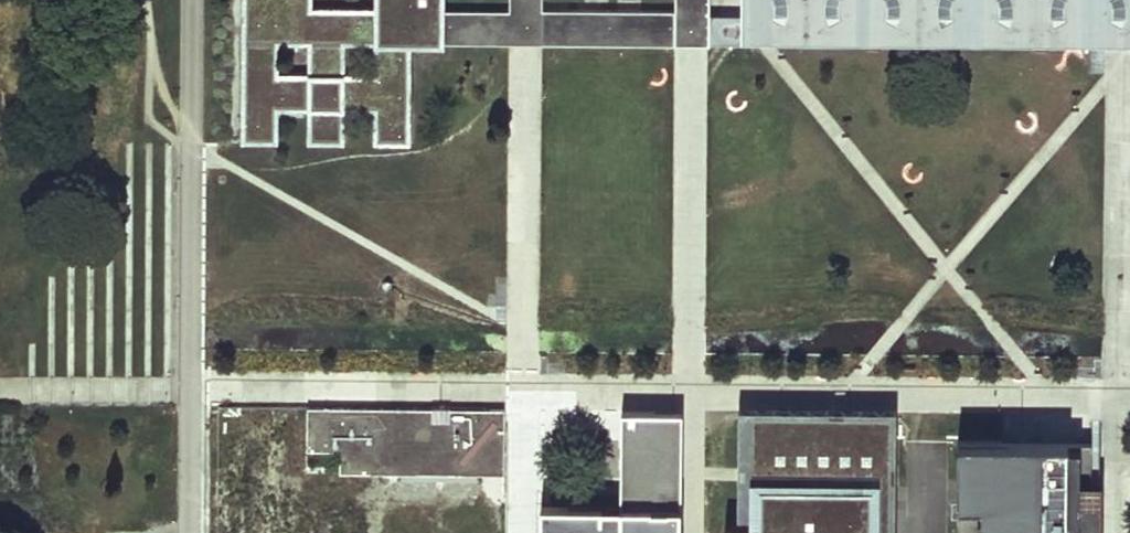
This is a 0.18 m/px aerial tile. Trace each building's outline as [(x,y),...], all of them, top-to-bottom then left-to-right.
[(234,145),(278,145),(279,112),(306,112),(306,146),(344,146),(345,112),(359,113),(372,112),(372,145),(411,145),(411,44),(445,44),(445,30),(445,0),(373,0),(373,6),(313,7),(313,0),(238,0),(234,145)] [(1129,35),(1129,0),(744,0),(744,32),(1129,35)] [(740,407),(739,532),(897,532),(898,408),(851,407),(779,407),(740,407)] [(501,475),(502,411),(439,411),(310,410),(310,473),(501,475)] [(682,411),(622,410),(622,504),(541,503),(541,532),(681,532),(682,411)] [(957,532),(1100,532),(1101,443),(1055,443),(1001,442),(958,442),(957,532)]
